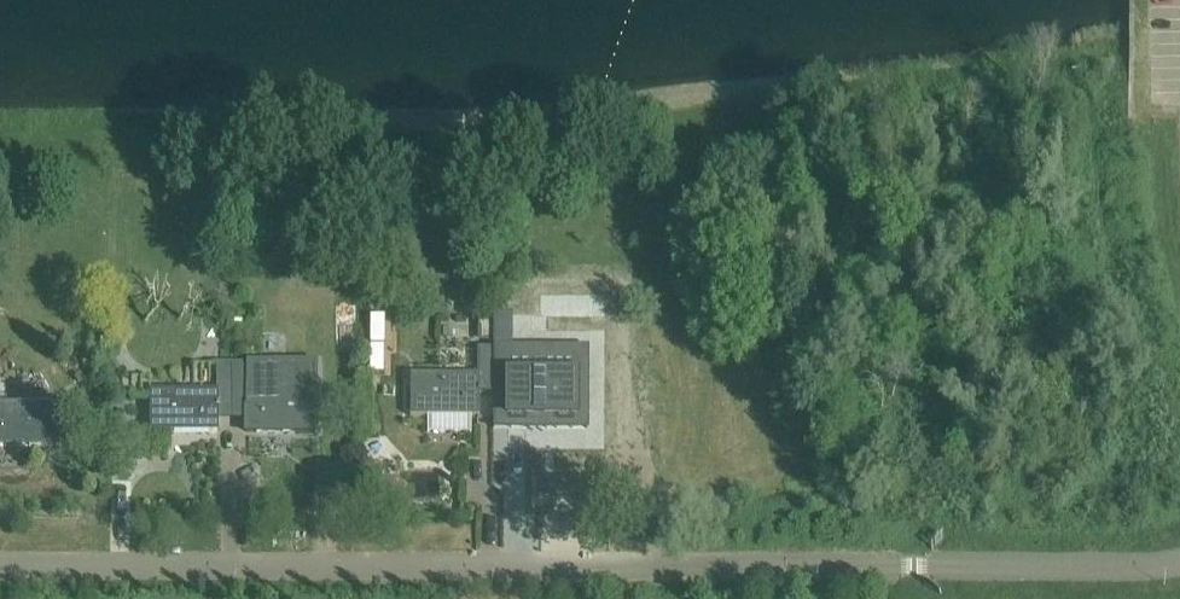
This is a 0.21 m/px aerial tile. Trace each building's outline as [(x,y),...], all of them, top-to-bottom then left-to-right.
[(479,395),(493,395),(494,352),(478,352),(478,378),(411,378),(411,418),(479,418),(479,395)] [(494,352),(493,395),(508,395),(508,418),(575,418),(575,378),(573,378),(573,362),(549,362),(549,378),(509,378),(509,352),(494,352)] [(233,410),(232,366),(217,366),(217,393),(150,393),(150,433),(218,433),(218,410),(233,410)] [(248,366),(232,366),(233,410),(247,410),(247,433),(315,433),(315,393),(247,393),(248,366)] [(53,448),(53,407),(0,407),(0,448),(53,448)]
